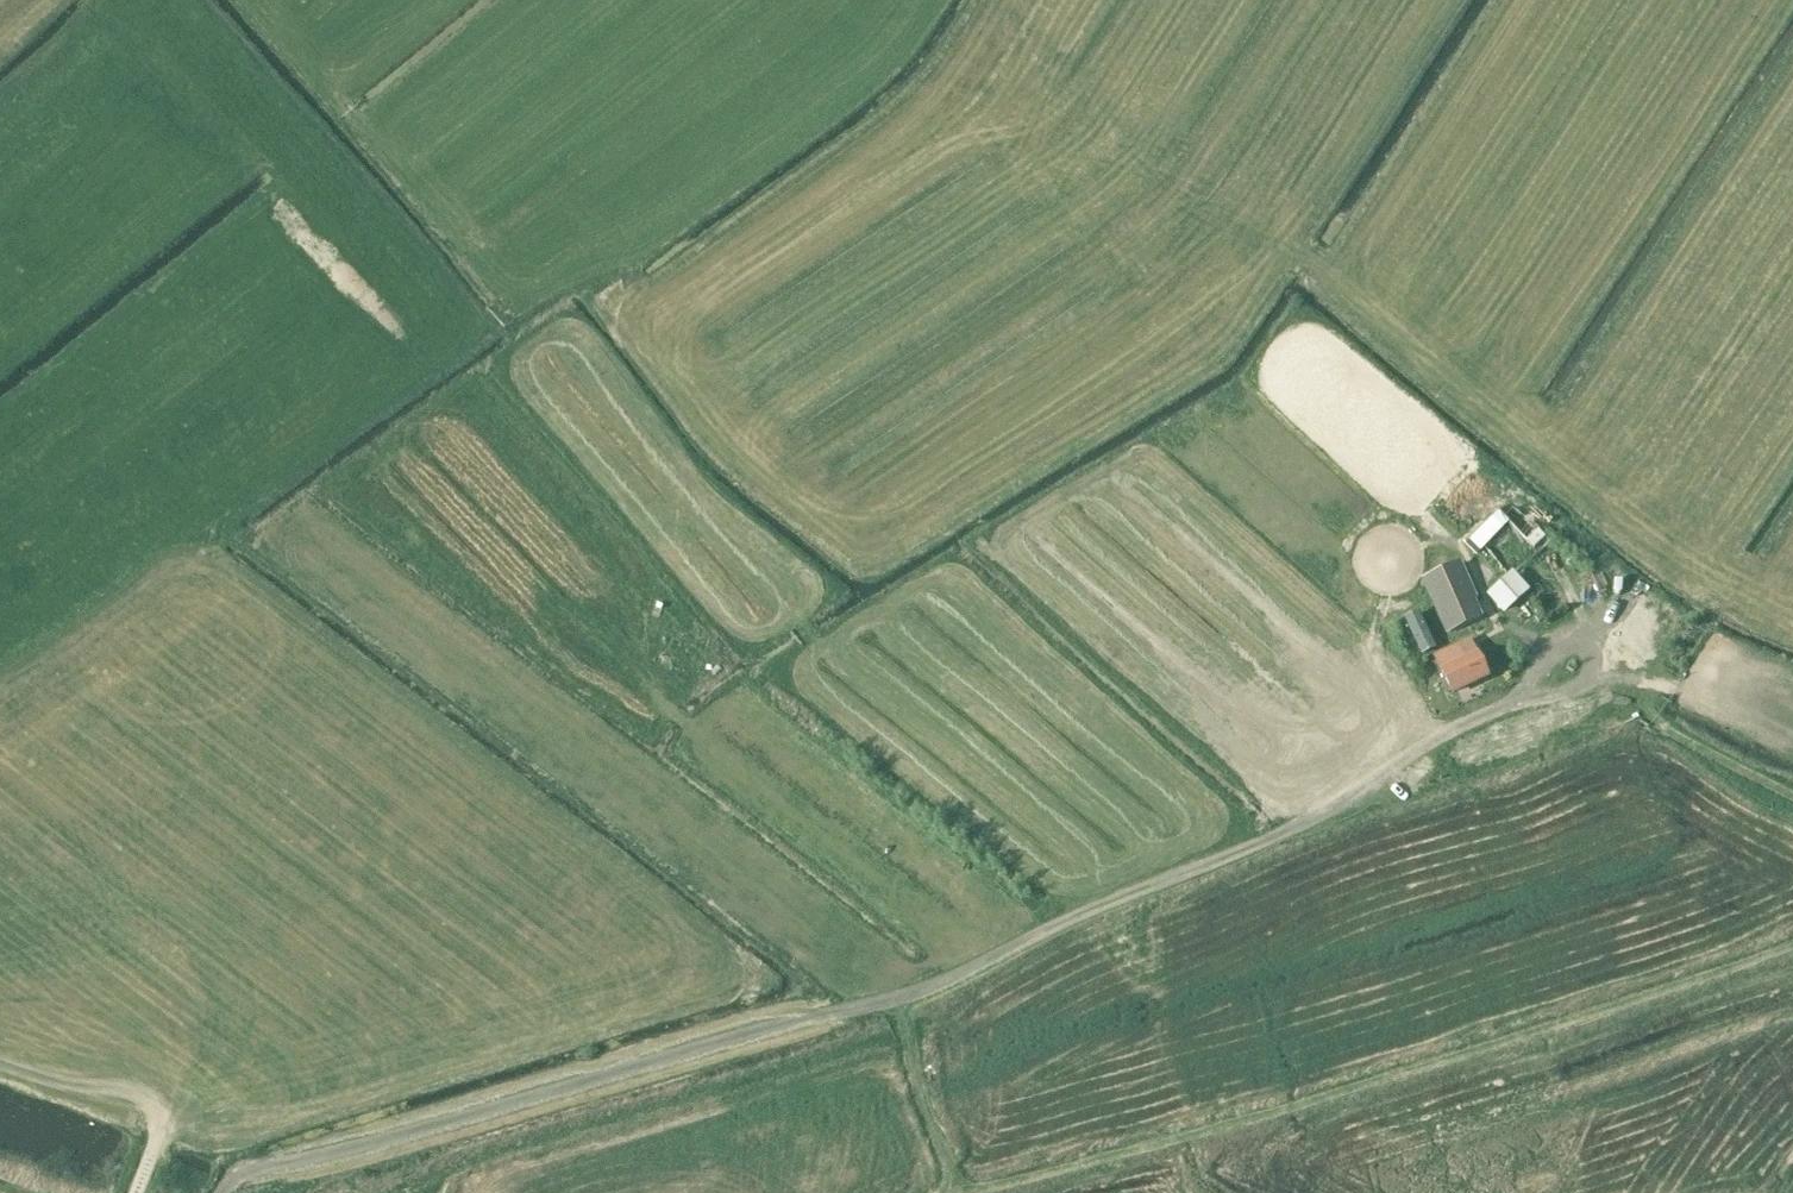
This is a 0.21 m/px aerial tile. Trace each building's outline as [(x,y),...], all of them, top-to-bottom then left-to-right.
[(1446,633),(1480,618),(1457,566),(1423,581),(1446,633)] [(1502,615),(1529,591),(1512,571),(1485,595),(1502,615)] [(1419,655),(1434,647),(1418,615),(1403,622),(1419,655)] [(1665,616),(1657,636),(1668,640),(1676,621),(1665,616)] [(1487,676),(1476,655),(1464,661),(1456,646),(1434,658),(1452,693),(1487,676)]
